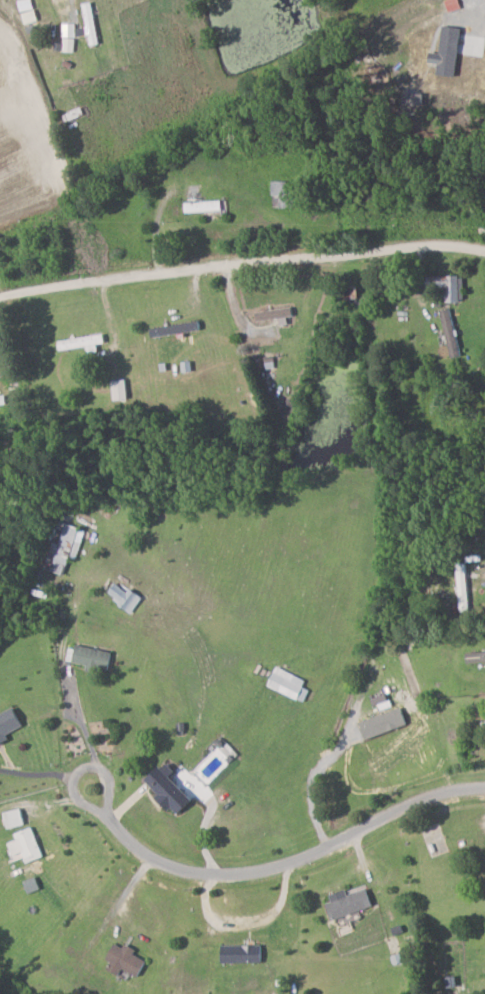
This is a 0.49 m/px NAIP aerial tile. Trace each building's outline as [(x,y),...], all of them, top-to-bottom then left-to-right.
[(34,0),(20,0),(23,24),(37,22),(34,0)] [(289,181),(273,181),(273,195),(281,195),(281,208),(295,208),(295,191),(289,191),(289,181)] [(224,200),(195,201),(195,202),(185,203),(185,213),(205,212),(205,216),(224,216),(224,200)] [(443,276),(444,303),(465,302),(464,275),(443,276)] [(113,400),(130,399),(129,380),(113,381),(113,400)] [(80,527),(66,523),(62,533),(58,532),(49,561),(67,566),(80,527)] [(108,594),(134,613),(145,597),(132,587),(129,591),(117,583),(108,594)] [(470,652),(470,662),(484,661),(484,652),(470,652)] [(308,680),(277,666),(268,686),(305,702),(311,689),(305,687),(308,680)] [(12,740),(9,735),(27,726),(18,708),(0,717),(0,746),(12,740)] [(197,801),(173,777),(179,772),(169,762),(149,781),(161,794),(160,796),(180,817),(197,801)] [(8,828),(27,824),(24,808),(5,812),(8,828)] [(46,856),(34,826),(15,834),(20,845),(9,850),(13,860),(24,855),(28,864),(46,856)] [(21,868),(26,878),(38,872),(33,862),(21,868)] [(327,899),(335,921),(376,906),(367,884),(327,899)] [(125,969),(141,977),(149,962),(135,954),(137,951),(118,941),(108,960),(113,962),(109,969),(121,975),(125,969)] [(225,963),(265,963),(265,946),(225,945),(225,963)]
